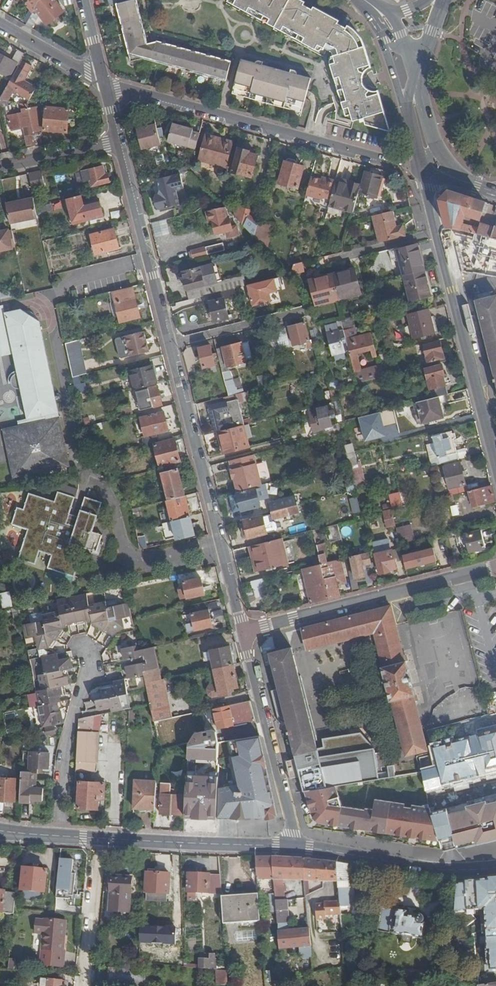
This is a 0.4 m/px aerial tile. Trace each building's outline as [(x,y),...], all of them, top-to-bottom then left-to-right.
[(65,11),(57,0),(40,0),(33,12),(27,23),(26,25),(32,28),(39,15),(47,25),(53,20),(59,16),(65,11)] [(30,0),(32,3),(29,5),(27,6),(31,10),(33,12),(40,0),(30,0)] [(157,41),(148,44),(137,0),(131,0),(117,4),(129,55),(226,81),(231,61),(157,41)] [(236,0),(228,0),(228,1),(253,15),(256,11),(236,0)] [(302,0),(236,0),(256,11),(264,15),(291,30),(299,34),(325,48),(333,53),(334,55),(342,84),(345,93),(351,114),(353,121),(364,118),(366,125),(390,131),(378,91),(376,91),(374,91),(371,91),(369,90),(367,89),(365,87),(364,84),(363,82),(363,79),(363,77),(364,74),(365,72),(367,70),(369,68),(371,67),(365,46),(363,40),(361,37),(357,32),(352,28),(348,26),(350,23),(346,20),(341,18),(339,20),(327,14),(314,7),(316,4),(312,2),(308,0),(306,0),(305,2),(302,0)] [(291,30),(264,15),(262,20),(288,34),(291,30)] [(62,20),(59,16),(53,20),(56,24),(62,20)] [(325,48),(299,34),(296,39),(316,50),(317,50),(318,50),(320,49),(321,48),(324,50),(325,48)] [(22,60),(25,54),(18,50),(12,61),(11,62),(16,65),(18,66),(22,60)] [(11,62),(12,61),(0,54),(0,73),(9,78),(16,65),(11,62)] [(342,84),(334,55),(332,56),(333,60),(332,61),(331,62),(330,63),(331,64),(337,86),(342,84)] [(303,107),(311,78),(297,74),(297,72),(296,71),(295,70),(291,69),(290,72),(263,65),(264,62),(260,61),(259,60),(258,61),(257,61),(256,63),(242,59),(234,88),(303,107)] [(24,81),(33,66),(22,60),(18,66),(0,100),(8,101),(13,92),(17,94),(18,92),(31,99),(37,88),(24,81)] [(303,107),(234,88),(233,94),(302,113),(303,107)] [(351,114),(345,93),(340,95),(346,116),(351,114)] [(29,108),(28,104),(21,103),(21,104),(23,113),(17,114),(16,110),(7,112),(8,116),(10,129),(11,128),(23,126),(24,129),(28,148),(36,146),(33,133),(29,108)] [(23,113),(21,104),(9,106),(3,107),(5,117),(8,116),(7,112),(16,110),(17,114),(23,113)] [(42,132),(36,107),(29,108),(33,133),(42,132)] [(68,132),(70,109),(46,107),(44,130),(68,132)] [(196,148),(200,134),(193,132),(194,130),(173,124),(168,141),(196,148)] [(161,144),(156,125),(137,130),(142,149),(161,144)] [(45,144),(42,132),(33,133),(36,146),(45,144)] [(226,167),(233,143),(206,136),(200,160),(226,167)] [(252,176),(258,155),(250,153),(250,151),(239,148),(233,171),(252,176)] [(166,163),(164,155),(156,157),(159,165),(166,163)] [(298,188),(304,167),(296,164),(297,162),(296,161),(289,159),(287,160),(287,162),(286,162),(280,183),(292,187),(296,188),(298,188)] [(110,182),(108,173),(105,174),(103,166),(82,171),(85,182),(90,181),(92,187),(110,182)] [(45,184),(42,170),(29,173),(32,187),(45,184)] [(376,199),(383,176),(365,171),(361,185),(358,194),(376,199)] [(190,214),(180,174),(170,176),(158,179),(161,190),(159,194),(157,195),(155,199),(157,206),(160,209),(173,206),(176,217),(190,214)] [(331,199),(336,181),(328,179),(327,182),(321,180),(311,177),(306,194),(322,199),(323,197),(331,199)] [(358,194),(361,185),(350,182),(349,185),(336,181),(331,199),(329,205),(353,212),(358,194)] [(440,200),(447,227),(464,231),(491,237),(494,228),(480,224),(479,227),(463,224),(466,215),(480,219),(482,212),(485,203),(448,191),(440,200)] [(102,216),(98,199),(82,203),(80,195),(68,198),(74,223),(90,219),(91,223),(96,222),(95,218),(102,216)] [(5,198),(0,199),(0,213),(8,211),(7,203),(5,198)] [(38,218),(34,198),(25,199),(16,201),(7,203),(8,211),(11,223),(38,218)] [(74,223),(68,198),(64,199),(71,224),(74,223)] [(233,230),(229,217),(228,217),(226,207),(207,212),(209,222),(213,221),(216,234),(233,230)] [(255,237),(259,222),(249,215),(250,210),(243,208),(242,211),(237,209),(234,216),(255,237)] [(396,227),(392,211),(373,216),(380,242),(405,236),(403,226),(396,227)] [(154,222),(155,236),(170,235),(169,220),(154,222)] [(267,249),(273,226),(259,222),(255,237),(260,242),(267,249)] [(119,248),(114,229),(91,235),(96,254),(108,251),(119,248)] [(9,231),(9,230),(0,231),(0,251),(13,248),(12,246),(9,231)] [(478,241),(457,248),(464,270),(485,263),(478,241)] [(262,250),(260,242),(252,244),(254,252),(262,250)] [(193,259),(225,251),(223,243),(191,251),(193,259)] [(424,270),(417,244),(397,248),(404,275),(424,270)] [(305,271),(303,262),(293,264),(291,274),(305,271)] [(234,288),(247,285),(244,275),(222,281),(217,282),(213,264),(186,271),(188,279),(185,280),(184,280),(187,291),(189,300),(210,295),(234,288)] [(362,293),(355,268),(332,274),(338,299),(362,293)] [(431,297),(424,270),(404,275),(411,302),(431,297)] [(338,299),(332,274),(309,280),(315,304),(338,299)] [(140,318),(133,287),(109,292),(111,303),(115,302),(121,322),(140,318)] [(229,318),(224,299),(236,296),(234,288),(210,295),(211,302),(210,302),(215,322),(229,318)] [(491,296),(490,291),(478,294),(479,299),(491,296)] [(491,296),(479,299),(476,300),(495,380),(495,295),(491,296)] [(40,322),(34,318),(27,313),(21,309),(5,313),(4,305),(0,306),(0,346),(12,344),(14,353),(17,371),(13,373),(10,376),(9,380),(9,383),(12,383),(12,385),(14,387),(17,388),(20,389),(21,388),(28,419),(18,421),(19,425),(2,429),(13,478),(71,466),(60,417),(59,417),(47,419),(46,415),(58,412),(40,322)] [(434,334),(428,309),(407,314),(413,340),(434,334)] [(373,349),(370,335),(356,338),(355,333),(357,333),(358,331),(357,328),(356,328),(354,328),(351,317),(341,319),(342,322),(349,350),(357,383),(384,377),(382,367),(360,372),(356,353),(373,349)] [(349,350),(342,322),(326,326),(330,339),(329,339),(328,340),(328,341),(328,343),(328,344),(329,344),(330,345),(331,345),(333,354),(349,350)] [(310,340),(305,323),(289,327),(293,345),(305,342),(305,345),(307,344),(308,348),(313,347),(311,340),(310,340)] [(290,347),(285,328),(270,332),(267,339),(270,352),(290,347)] [(149,352),(144,331),(126,335),(126,336),(117,338),(116,340),(120,357),(122,358),(130,356),(131,356),(149,352)] [(323,344),(321,335),(312,338),(314,346),(323,344)] [(87,374),(80,343),(84,342),(83,339),(80,340),(65,343),(73,377),(87,374)] [(246,361),(246,359),(249,358),(252,357),(249,342),(248,342),(242,343),(217,349),(229,396),(239,394),(238,390),(234,391),(229,371),(227,367),(246,362),(246,361)] [(444,359),(439,342),(423,346),(428,363),(444,359)] [(12,344),(0,346),(0,356),(14,353),(12,344)] [(214,357),(217,356),(216,353),(213,353),(211,345),(199,348),(204,368),(216,365),(214,357)] [(389,364),(390,364),(387,352),(379,355),(382,367),(384,377),(391,375),(389,364)] [(157,384),(153,365),(131,370),(136,390),(157,384)] [(444,379),(444,375),(445,375),(442,365),(426,369),(428,379),(426,380),(426,383),(429,382),(433,398),(442,396),(448,394),(444,379)] [(267,387),(264,375),(257,376),(260,388),(267,387)] [(339,387),(338,380),(328,383),(330,390),(339,387)] [(86,390),(84,383),(75,385),(77,392),(86,390)] [(162,405),(158,386),(139,391),(136,392),(137,394),(141,410),(162,405)] [(338,401),(335,389),(330,390),(333,402),(335,402),(338,401)] [(249,399),(248,395),(246,396),(245,392),(239,394),(229,396),(224,398),(225,403),(232,401),(232,403),(239,401),(239,402),(249,399)] [(443,415),(441,406),(444,405),(442,396),(433,398),(418,402),(421,414),(416,415),(418,424),(444,417),(443,415)] [(239,402),(239,401),(232,403),(232,401),(225,403),(210,406),(216,431),(234,426),(234,427),(244,425),(252,423),(251,419),(244,420),(239,402)] [(421,414),(418,402),(413,403),(416,415),(421,414)] [(134,414),(131,406),(120,409),(122,417),(134,414)] [(332,424),(331,417),(335,416),(334,410),(329,411),(328,406),(309,411),(314,431),(323,429),(324,436),(341,432),(339,423),(332,424)] [(169,430),(164,412),(149,416),(145,417),(141,418),(146,436),(142,437),(144,445),(158,441),(157,434),(169,430)] [(95,422),(94,415),(84,418),(86,425),(95,422)] [(95,430),(102,429),(101,423),(85,427),(86,433),(95,430)] [(249,447),(244,425),(234,427),(219,431),(222,446),(224,446),(225,453),(249,447)] [(459,459),(454,439),(456,438),(455,433),(452,433),(452,431),(433,436),(437,452),(438,455),(440,464),(459,459)] [(352,446),(349,434),(342,436),(345,448),(352,446)] [(180,460),(175,439),(155,444),(160,466),(180,460)] [(365,483),(360,463),(357,464),(354,452),(353,452),(346,454),(349,462),(354,486),(365,483)] [(262,485),(254,454),(230,461),(232,469),(231,469),(233,479),(235,478),(238,491),(256,486),(262,485)] [(347,461),(345,455),(338,456),(340,463),(347,461)] [(466,490),(459,463),(443,467),(450,494),(452,494),(466,490)] [(162,473),(178,469),(177,464),(161,468),(162,473)] [(185,496),(178,469),(162,473),(169,500),(185,496)] [(75,497),(78,489),(61,484),(59,491),(75,497)] [(259,500),(268,498),(264,484),(262,485),(256,486),(257,489),(239,493),(240,501),(241,501),(243,510),(261,506),(259,500)] [(495,502),(490,486),(468,492),(472,509),(480,508),(479,505),(483,504),(483,505),(495,502)] [(97,552),(102,535),(93,532),(102,502),(85,496),(78,520),(69,517),(76,497),(58,491),(55,501),(29,493),(24,509),(18,507),(12,524),(28,529),(18,559),(36,564),(40,551),(52,555),(48,568),(75,577),(80,560),(70,556),(74,544),(93,550),(97,552)] [(403,506),(400,492),(389,495),(392,509),(403,506)] [(190,516),(185,496),(169,500),(168,500),(173,520),(190,516)] [(274,511),(298,505),(296,497),(270,503),(272,512),(274,511)] [(351,498),(353,514),(362,513),(360,497),(351,498)] [(459,504),(451,506),(454,516),(462,513),(459,504)] [(276,519),(300,512),(298,505),(274,511),(276,519)] [(395,525),(392,510),(384,512),(387,527),(395,525)] [(267,528),(266,527),(274,525),(271,514),(246,521),(247,527),(244,528),(243,529),(245,538),(247,539),(268,533),(267,528)] [(194,534),(190,516),(173,520),(177,538),(194,534)] [(305,523),(289,527),(291,534),(307,530),(305,523)] [(341,539),(338,524),(327,527),(331,542),(341,539)] [(415,540),(411,524),(396,528),(400,543),(415,540)] [(486,548),(481,530),(458,536),(463,553),(469,552),(486,548)] [(286,564),(284,556),(286,556),(282,538),(253,545),(257,560),(254,560),(257,572),(268,569),(268,571),(277,568),(277,567),(286,564)] [(395,561),(392,549),(392,550),(389,540),(373,543),(380,573),(391,571),(390,569),(397,568),(395,561)] [(345,582),(343,575),(344,574),(340,560),(327,563),(324,553),(326,553),(324,543),(316,545),(319,557),(321,564),(329,598),(340,595),(337,584),(345,582)] [(402,559),(399,548),(392,549),(395,561),(402,559)] [(441,548),(405,555),(408,571),(444,565),(441,548)] [(365,576),(363,565),(371,563),(369,552),(351,556),(356,578),(357,578),(365,576)] [(359,588),(357,578),(356,578),(351,556),(345,558),(353,590),(359,588)] [(204,568),(202,560),(194,561),(195,570),(204,568)] [(329,598),(321,564),(316,565),(303,569),(311,602),(329,598)] [(205,594),(201,578),(184,581),(186,588),(180,590),(182,599),(205,594)] [(270,594),(266,578),(249,582),(251,590),(254,589),(256,597),(270,594)] [(12,606),(10,591),(0,593),(3,608),(12,606)] [(132,616),(129,603),(124,604),(118,605),(107,607),(106,601),(89,604),(87,593),(57,599),(59,611),(43,614),(44,620),(32,623),(23,624),(25,638),(36,636),(37,642),(39,649),(43,648),(46,643),(49,645),(54,639),(55,639),(63,627),(63,626),(67,625),(67,622),(87,618),(88,621),(92,620),(92,621),(106,629),(106,628),(113,632),(117,627),(119,628),(123,627),(121,618),(127,617),(132,616)] [(415,695),(406,661),(405,661),(404,655),(396,627),(391,605),(302,628),(307,650),(374,633),(383,667),(382,667),(390,701),(392,701),(406,756),(428,751),(415,701),(414,695),(415,695)] [(21,618),(19,607),(12,608),(14,619),(21,618)] [(215,625),(214,618),(211,619),(209,609),(191,613),(193,622),(186,623),(188,631),(215,625)] [(44,620),(43,614),(42,612),(30,615),(32,623),(44,620)] [(37,642),(36,636),(25,638),(27,644),(37,642)] [(144,671),(158,668),(154,647),(139,650),(138,645),(123,649),(125,661),(141,657),(140,656),(144,655),(145,659),(146,659),(147,663),(144,664),(144,662),(126,666),(129,678),(144,675),(144,671)] [(234,664),(230,647),(211,651),(204,653),(206,661),(212,660),(214,668),(234,664)] [(317,749),(292,647),(270,653),(295,755),(317,749)] [(42,656),(56,653),(47,651),(43,648),(39,649),(41,656),(42,656)] [(60,701),(58,695),(62,694),(60,686),(68,684),(66,676),(63,677),(61,670),(72,668),(70,659),(59,661),(58,653),(56,653),(42,656),(43,663),(37,664),(42,690),(36,691),(36,692),(38,705),(39,706),(44,705),(46,714),(40,715),(43,726),(55,724),(63,723),(60,712),(59,712),(57,702),(60,701)] [(239,687),(234,664),(214,668),(218,684),(211,686),(210,686),(208,689),(209,695),(213,697),(220,695),(232,693),(231,688),(239,687)] [(161,679),(158,668),(144,671),(144,675),(146,682),(161,679)] [(218,684),(214,668),(208,669),(211,686),(218,684)] [(124,710),(121,695),(128,694),(125,679),(113,681),(114,686),(114,687),(102,689),(104,698),(96,700),(98,709),(111,707),(111,708),(111,712),(124,710)] [(172,717),(163,679),(161,679),(146,682),(154,721),(164,719),(172,717)] [(38,705),(36,692),(29,694),(32,707),(38,705)] [(131,708),(128,694),(121,695),(124,710),(129,708),(131,708)] [(454,721),(487,714),(484,698),(474,700),(473,695),(450,700),(454,721)] [(255,720),(250,701),(213,708),(218,729),(234,725),(255,720)] [(96,772),(100,724),(94,724),(95,715),(79,719),(76,770),(96,772)] [(56,733),(55,726),(45,728),(47,735),(56,733)] [(427,745),(437,768),(422,772),(425,791),(495,773),(495,728),(427,745)] [(238,778),(219,782),(218,818),(266,817),(277,815),(259,737),(230,741),(238,778)] [(224,769),(225,741),(196,740),(195,768),(224,769)] [(373,749),(318,758),(317,751),(294,756),(302,788),(377,777),(373,749)] [(36,788),(36,773),(39,773),(39,769),(43,769),(48,769),(49,752),(31,751),(30,772),(22,771),(20,801),(31,802),(31,799),(43,800),(43,788),(36,788)] [(16,778),(0,777),(0,800),(14,801),(16,778)] [(156,793),(157,781),(135,780),(133,808),(141,808),(141,811),(155,812),(155,806),(156,793)] [(104,799),(105,782),(79,781),(78,807),(97,808),(98,798),(104,799)] [(182,814),(183,795),(171,794),(171,789),(171,783),(162,783),(161,793),(156,793),(155,806),(160,807),(160,813),(182,814)] [(336,786),(306,790),(314,816),(320,822),(439,840),(431,812),(429,804),(420,806),(412,805),(412,808),(405,807),(405,804),(376,800),(374,810),(366,808),(366,810),(343,806),(336,786)] [(487,803),(485,796),(466,801),(468,808),(449,813),(447,808),(431,812),(439,840),(454,835),(457,848),(495,838),(495,801),(487,803)] [(75,897),(77,857),(60,857),(58,896),(75,897)] [(272,857),(256,857),(258,880),(274,880),(272,857)] [(304,858),(272,857),(274,880),(275,895),(276,901),(285,900),(283,880),(305,881),(304,858)] [(337,863),(304,858),(305,881),(338,882),(337,863)] [(325,904),(317,904),(317,920),(326,919),(326,915),(341,914),(340,907),(349,906),(349,907),(352,907),(351,915),(365,916),(366,908),(356,908),(354,887),(349,888),(348,864),(337,863),(338,882),(340,902),(325,902),(325,904)] [(48,871),(24,868),(20,900),(44,902),(48,871)] [(160,874),(147,873),(147,883),(145,883),(145,892),(148,893),(148,900),(166,901),(167,894),(169,894),(170,875),(168,875),(169,873),(160,873),(160,874)] [(210,875),(189,874),(188,893),(196,893),(209,893),(210,875)] [(220,875),(210,875),(209,893),(222,894),(220,875)] [(132,877),(112,876),(111,886),(111,891),(110,911),(130,912),(132,877)] [(464,880),(466,910),(484,909),(487,969),(495,968),(495,878),(464,880)] [(3,913),(14,914),(16,893),(6,892),(4,892),(3,889),(0,889),(0,913),(3,913)] [(196,893),(188,893),(188,901),(191,902),(191,899),(196,900),(196,893)] [(259,894),(222,896),(224,924),(261,921),(259,894)] [(285,900),(276,901),(277,914),(278,924),(290,923),(288,900),(285,900)] [(397,911),(382,908),(378,931),(390,933),(390,930),(394,930),(393,934),(402,936),(413,937),(423,939),(426,924),(423,923),(424,922),(424,921),(425,919),(424,918),(423,917),(422,916),(421,915),(419,915),(418,915),(417,916),(416,917),(407,916),(407,912),(397,910),(397,911)] [(45,921),(37,920),(35,933),(44,934),(42,950),(45,950),(44,965),(64,967),(65,951),(63,951),(61,951),(63,937),(65,937),(66,922),(45,920),(45,921)] [(290,923),(278,924),(280,949),(300,947),(301,958),(312,956),(309,928),(290,930),(290,923)] [(183,936),(168,936),(169,956),(184,955),(183,936)] [(413,937),(402,936),(401,943),(412,944),(413,937)] [(210,959),(200,959),(199,968),(217,969),(217,959),(215,959),(215,954),(210,954),(210,959)] [(109,967),(107,985),(149,985),(150,971),(109,967)] [(227,971),(217,970),(217,985),(229,985),(227,971)] [(47,972),(46,980),(42,979),(42,985),(66,985),(66,982),(61,981),(62,973),(47,972)]
